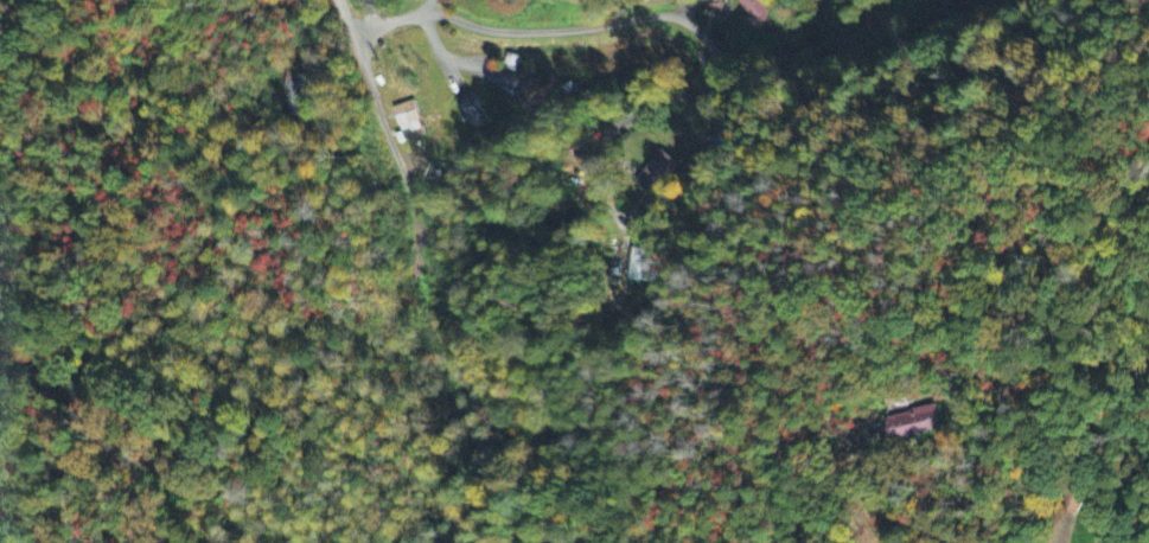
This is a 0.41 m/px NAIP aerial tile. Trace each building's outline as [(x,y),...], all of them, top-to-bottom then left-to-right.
[(752,29),(770,16),(759,0),(733,0),(752,29)] [(533,118),(560,88),(541,71),(514,101),(533,118)] [(283,99),(304,100),(305,75),(284,74),(283,99)] [(470,133),(486,125),(470,93),(454,101),(470,133)] [(424,135),(411,101),(389,110),(399,134),(393,136),(397,146),(424,135)] [(633,183),(650,199),(678,167),(661,152),(633,183)] [(653,251),(630,250),(628,280),(651,281),(653,251)] [(939,433),(934,408),(883,418),(888,443),(939,433)]
